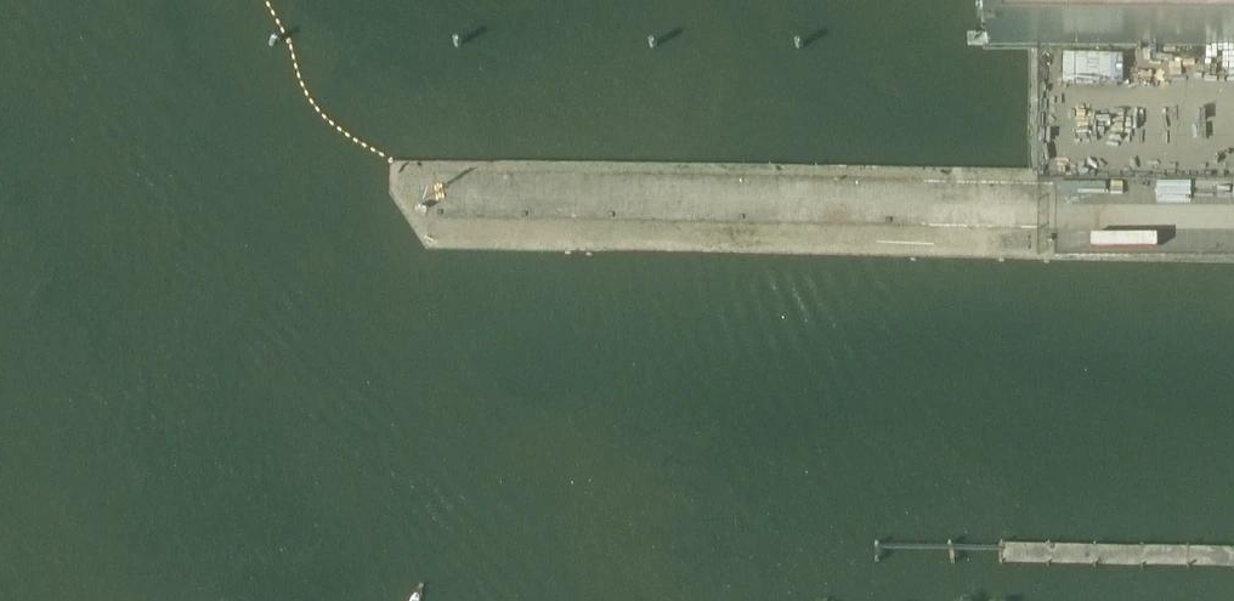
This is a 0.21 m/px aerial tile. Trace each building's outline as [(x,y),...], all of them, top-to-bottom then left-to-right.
[(989,46),(1029,46),(1031,46),(1233,47),(1233,0),(989,0),(989,46)]
